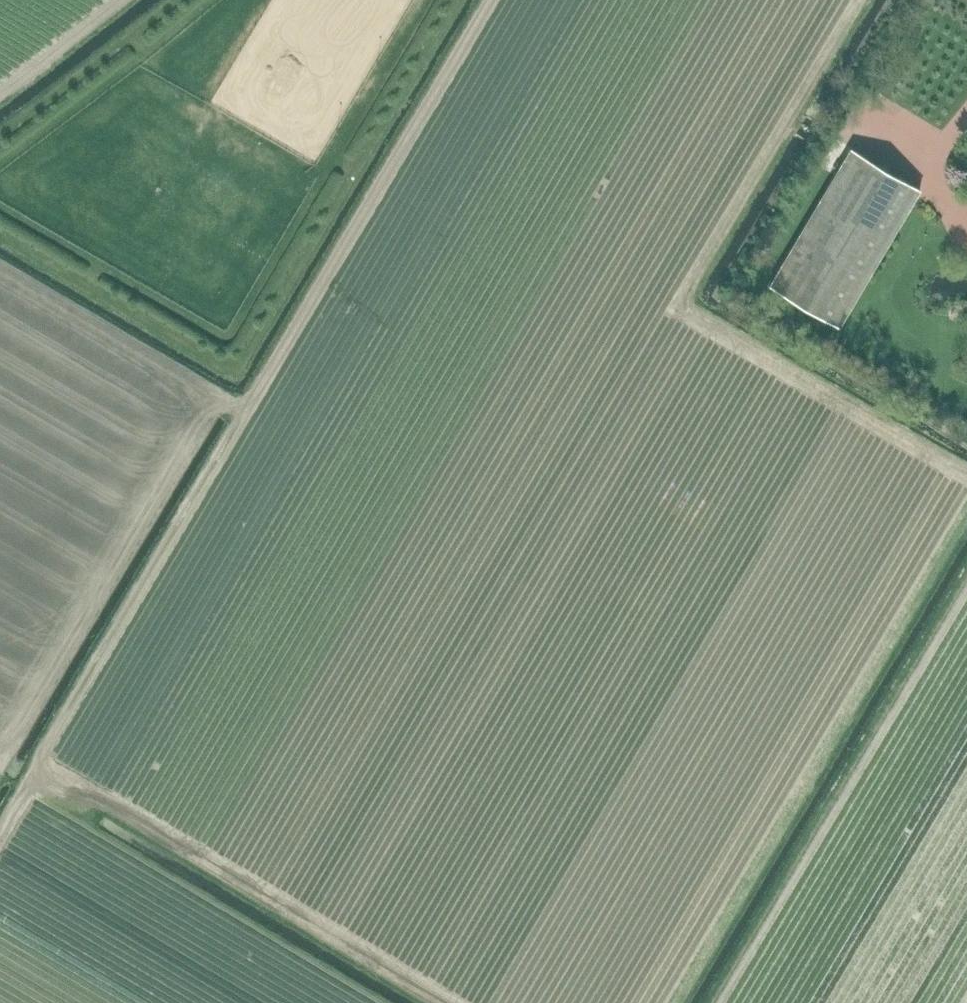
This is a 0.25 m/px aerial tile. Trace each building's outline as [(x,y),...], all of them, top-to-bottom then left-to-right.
[(851,148),(769,286),(838,327),(920,189),(851,148)]
